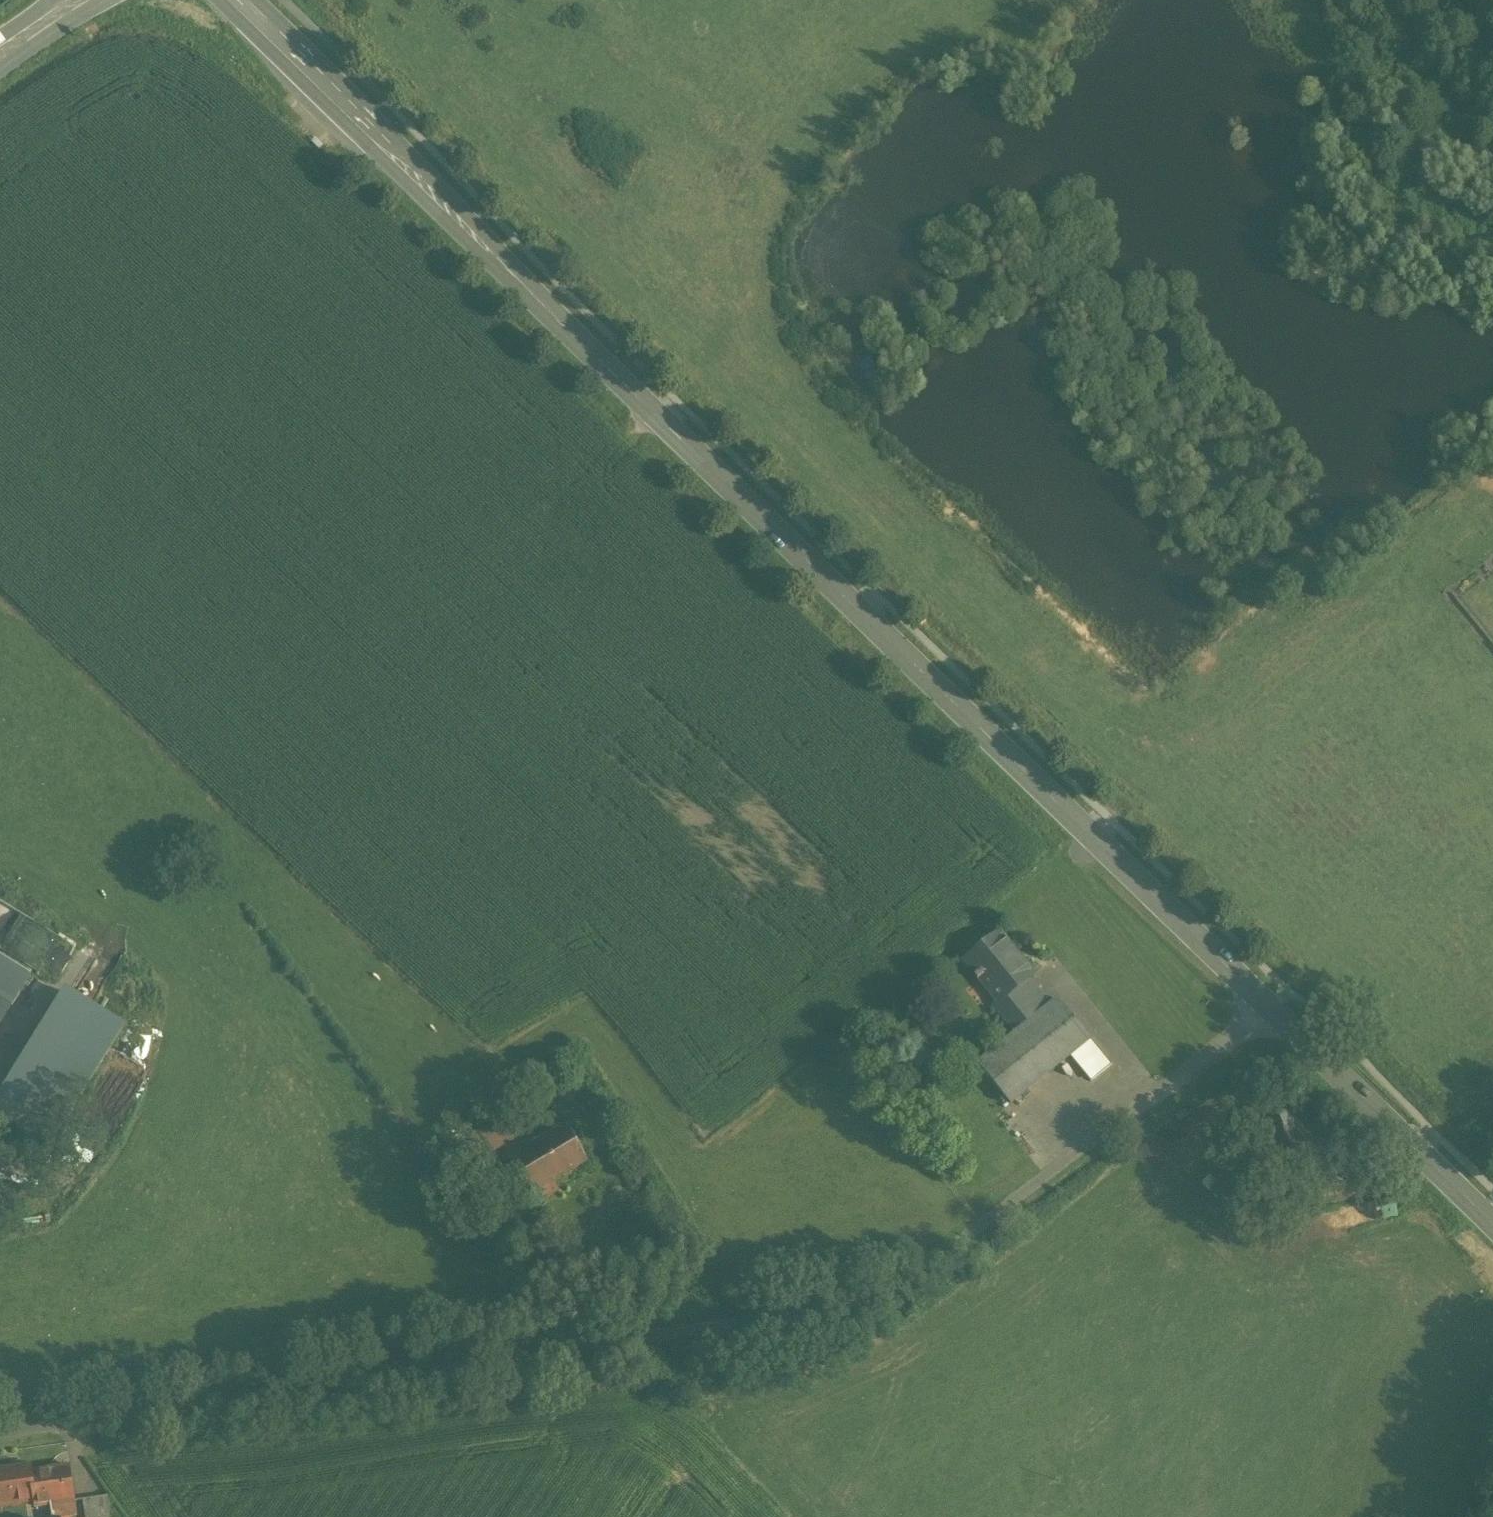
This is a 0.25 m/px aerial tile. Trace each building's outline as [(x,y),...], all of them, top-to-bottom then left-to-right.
[(1013,917),(975,948),(988,961),(978,972),(996,1001),(1008,995),(1024,1021),(1058,991),(1039,966),(1047,960),(1013,917)] [(0,955),(0,1024),(31,974),(0,955)] [(988,1050),(1018,1087),(1079,1043),(1099,1068),(1122,1048),(1069,985),(1024,1021),(988,1050)] [(1303,1097),(1269,1115),(1287,1150),(1321,1132),(1303,1097)] [(597,1150),(574,1112),(519,1145),(541,1183),(597,1150)] [(42,1450),(2,1454),(7,1497),(46,1492),(47,1503),(89,1498),(84,1458),(44,1463),(42,1450)]
